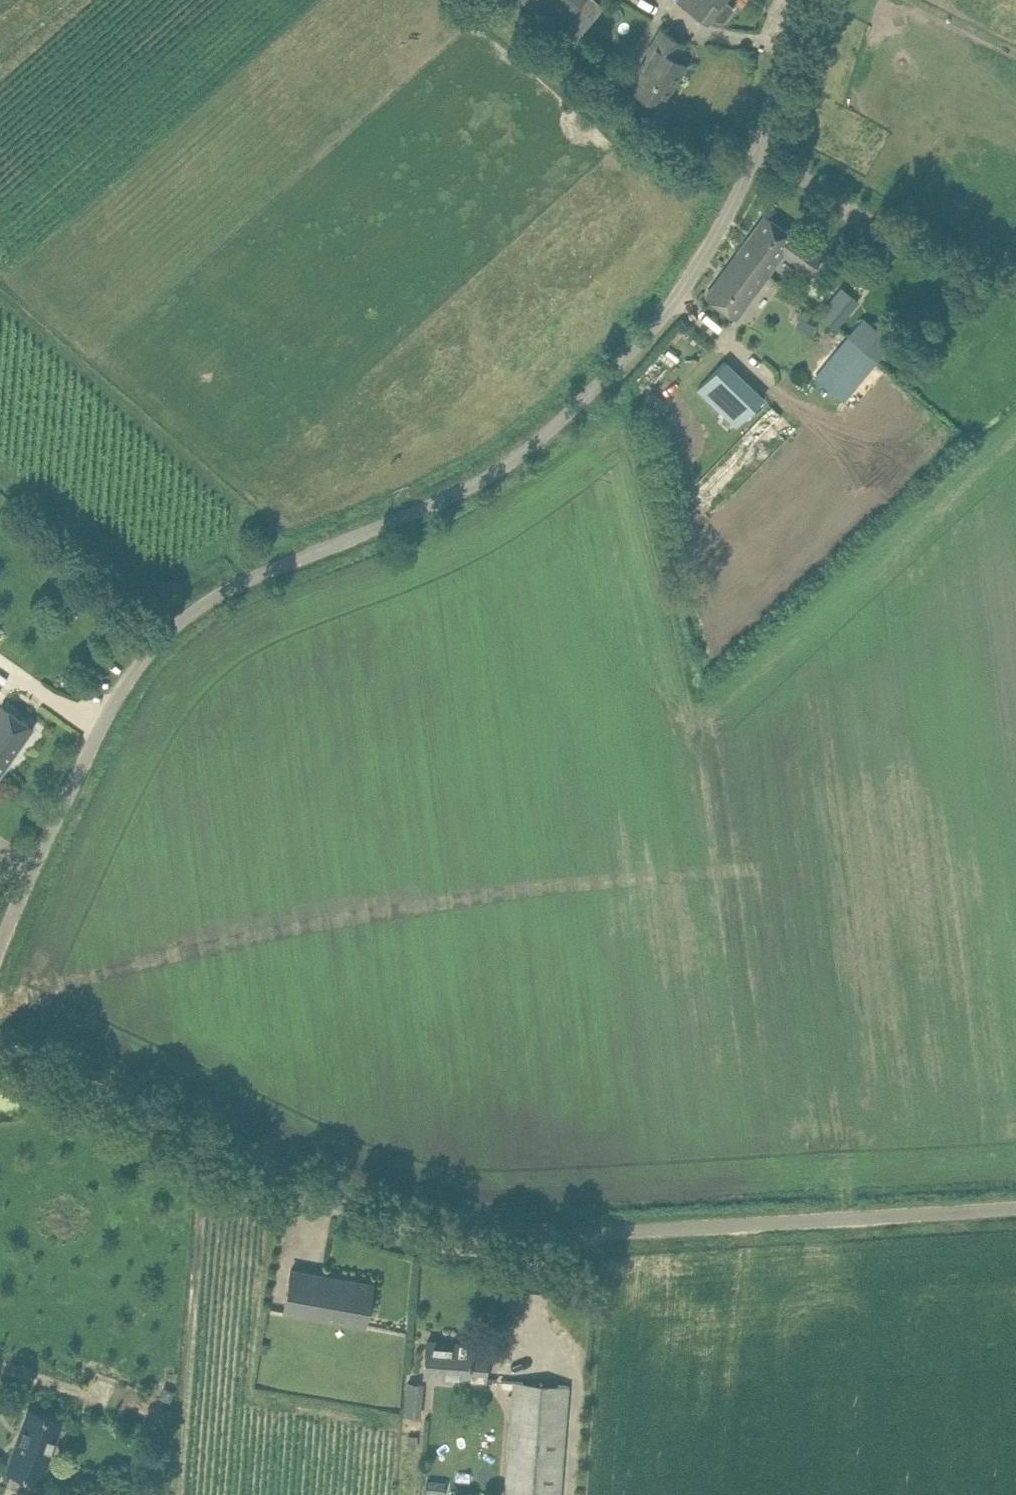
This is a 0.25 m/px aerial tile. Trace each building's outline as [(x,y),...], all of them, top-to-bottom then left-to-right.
[(557,32),(585,0),(519,0),(557,32)] [(704,22),(721,0),(676,0),(704,22)] [(684,43),(660,28),(651,44),(653,45),(628,86),(661,106),(686,64),(675,57),(684,43)] [(822,256),(781,226),(765,215),(738,252),(768,274),(783,254),(809,273),(822,256)] [(768,274),(738,252),(705,297),(735,319),(747,302),(768,274)] [(820,314),(838,328),(858,300),(840,287),(820,314)] [(848,337),(876,360),(891,341),(864,318),(848,337)] [(876,360),(848,337),(815,377),(842,400),(876,360)] [(762,397),(724,361),(698,388),(736,425),(762,397)] [(0,708),(0,760),(6,765),(33,727),(2,705),(0,708)] [(283,1310),(364,1324),(371,1283),(291,1269),(283,1310)] [(454,1377),(457,1343),(426,1341),(424,1375),(454,1377)] [(487,1345),(457,1343),(454,1377),(484,1379),(487,1345)] [(422,1411),(423,1380),(406,1379),(405,1411),(422,1411)] [(566,1405),(568,1385),(513,1380),(511,1400),(504,1494),(560,1494),(566,1405)] [(61,1420),(47,1415),(28,1409),(8,1469),(40,1480),(61,1420)]
